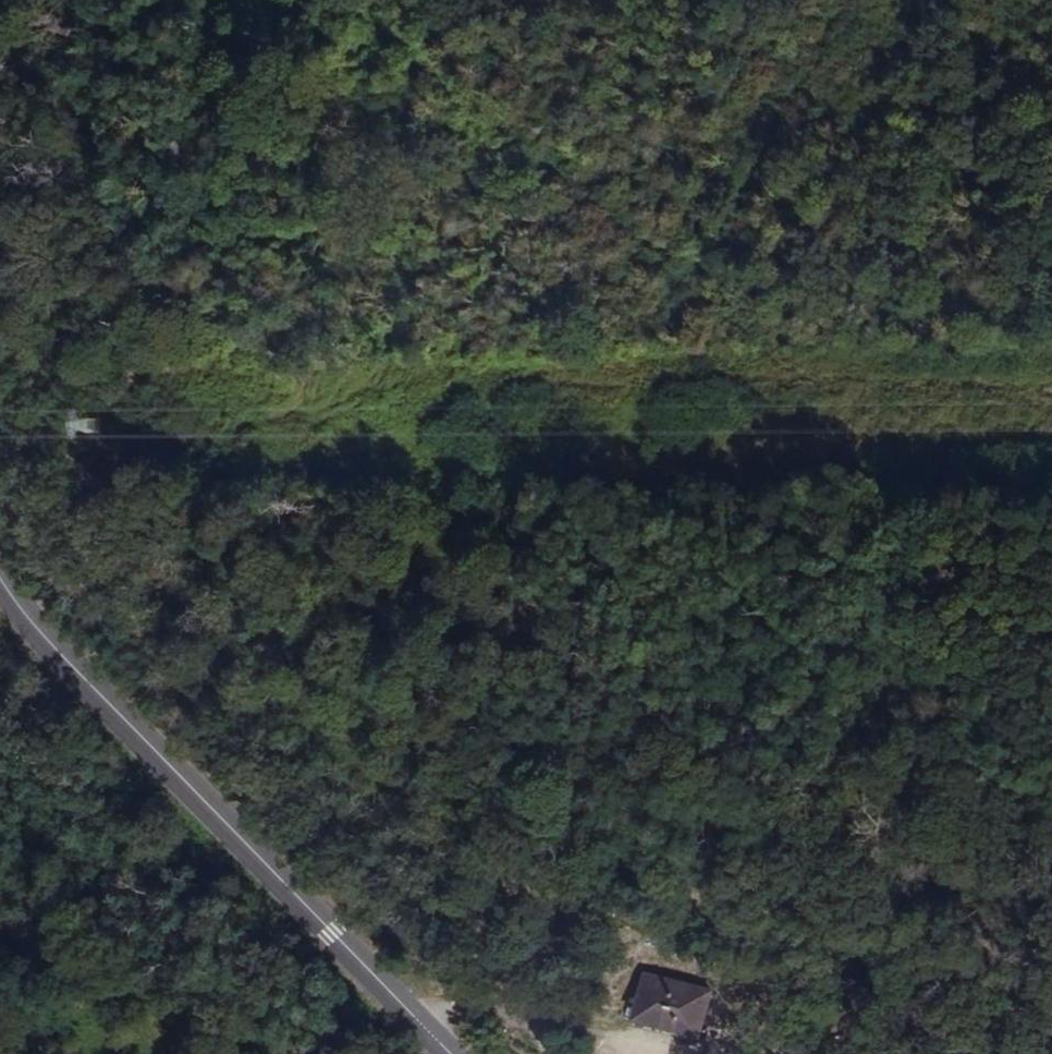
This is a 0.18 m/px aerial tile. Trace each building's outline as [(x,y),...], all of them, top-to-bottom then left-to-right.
[(678,1033),(686,984),(644,973),(632,1022),(678,1033)] [(709,990),(686,984),(678,1033),(697,1038),(709,990)]
